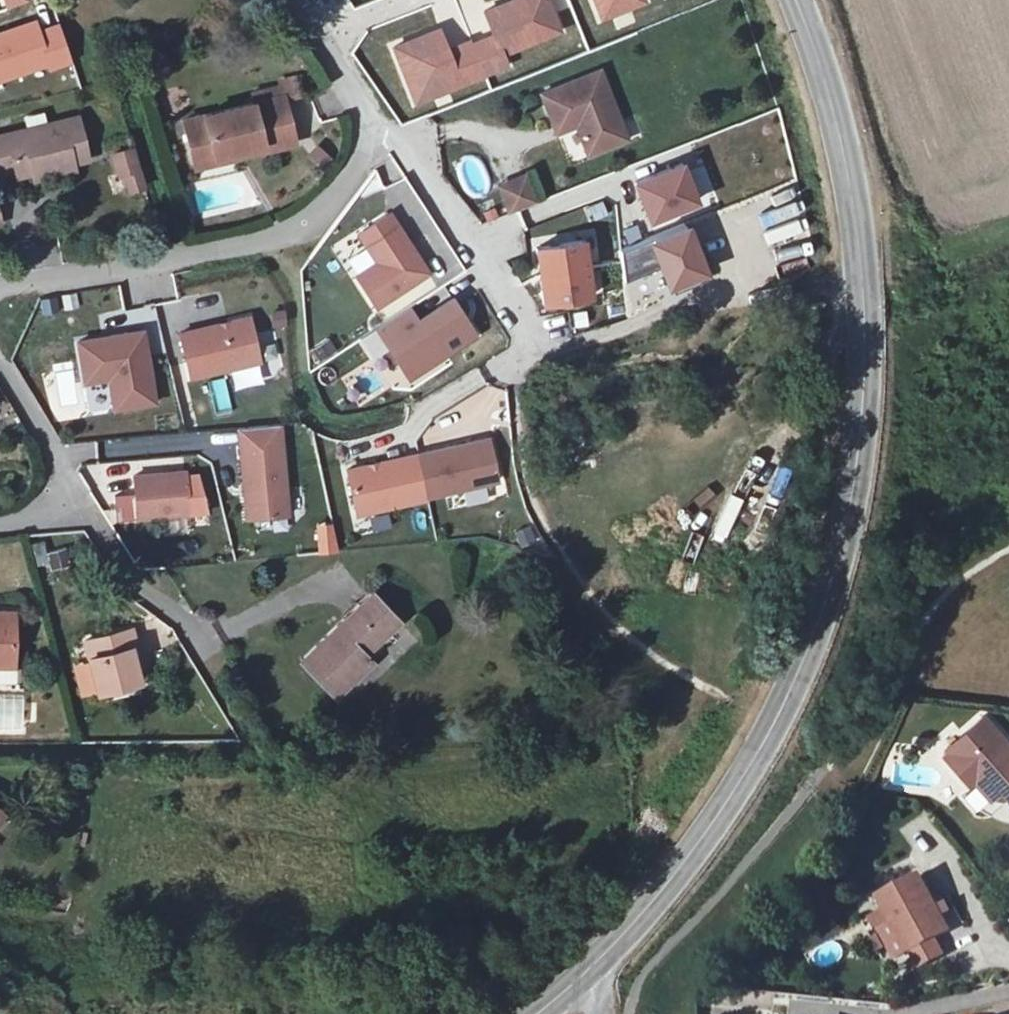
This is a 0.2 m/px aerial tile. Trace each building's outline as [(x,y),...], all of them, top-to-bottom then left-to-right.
[(602,70),(542,93),(554,124),(574,116),(577,124),(589,154),(628,139),(602,70)] [(288,90),(186,117),(197,159),(264,142),(267,153),(302,143),(288,90)] [(0,135),(0,175),(15,171),(16,179),(100,158),(85,111),(0,135)] [(574,116),(554,124),(557,131),(577,124),(574,116)] [(141,181),(128,138),(108,144),(116,168),(121,167),(126,186),(141,181)] [(633,184),(651,229),(704,209),(686,164),(633,184)] [(499,185),(510,213),(538,202),(527,174),(499,185)] [(602,202),(585,208),(590,222),(608,215),(602,202)] [(357,236),(377,265),(355,280),(376,310),(428,275),(388,216),(357,236)] [(669,297),(713,280),(691,225),(621,253),(630,276),(656,265),(669,297)] [(589,240),(540,247),(546,303),(595,296),(589,240)] [(194,376),(264,359),(253,316),(184,332),(194,376)] [(107,373),(112,405),(152,398),(140,327),(75,338),(82,378),(107,373)] [(352,359),(383,406),(420,382),(424,388),(457,366),(432,329),(396,352),(386,337),(352,359)] [(291,514),(282,423),(239,427),(248,518),(291,514)] [(430,491),(500,475),(490,433),(421,449),(430,491)] [(359,509),(431,493),(430,491),(421,449),(349,466),(359,509)] [(140,520),(193,515),(188,471),(136,477),(140,520)] [(374,593),(304,656),(340,694),(377,660),(368,649),(400,620),(374,593)] [(18,668),(20,627),(0,626),(0,667),(18,668)] [(129,630),(85,640),(100,698),(134,690),(125,657),(135,655),(129,630)] [(971,770),(996,798),(1005,790),(1008,794),(1008,740),(988,715),(965,735),(968,738),(949,754),(957,764),(963,760),(971,770)] [(946,751),(949,754),(968,738),(965,735),(946,751)] [(966,774),(971,770),(963,760),(957,764),(966,774)] [(10,816),(0,807),(0,826),(10,816)] [(887,905),(870,914),(878,930),(896,920),(915,955),(916,955),(940,941),(955,933),(947,918),(941,908),(925,878),(885,900),(887,905)] [(956,914),(950,903),(941,908),(947,918),(956,914)] [(923,968),(947,955),(940,941),(916,955),(923,968)]
